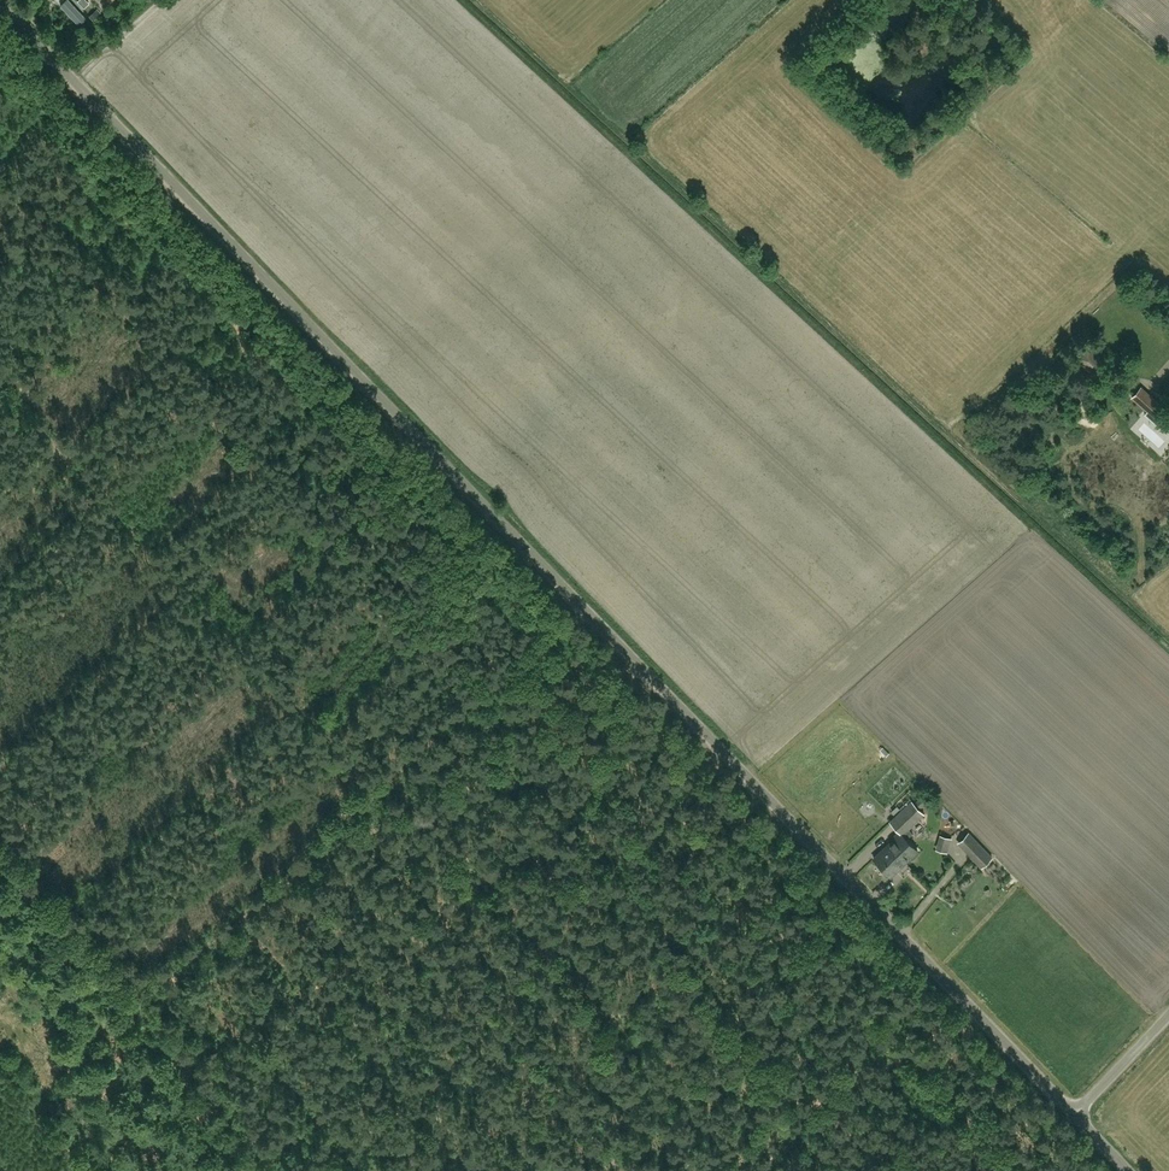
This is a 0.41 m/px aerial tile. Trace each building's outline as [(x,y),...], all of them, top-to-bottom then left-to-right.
[(81,27),(88,21),(71,3),(64,9),(81,27)] [(1168,429),(1168,415),(1140,389),(1133,397),(1168,430),(1168,429)] [(896,815),(890,821),(899,832),(899,831),(900,832),(906,826),(909,828),(924,813),(912,800),(896,815)] [(887,845),(874,858),(880,864),(878,867),(883,872),(886,871),(891,876),(905,863),(918,850),(907,839),(913,833),(909,828),(906,826),(900,832),(899,831),(899,832),(890,841),(891,842),(887,845)] [(959,841),(965,847),(974,838),(969,833),(959,841)] [(980,845),(974,838),(965,847),(959,841),(958,843),(981,868),(983,866),(992,857),(980,845)]
